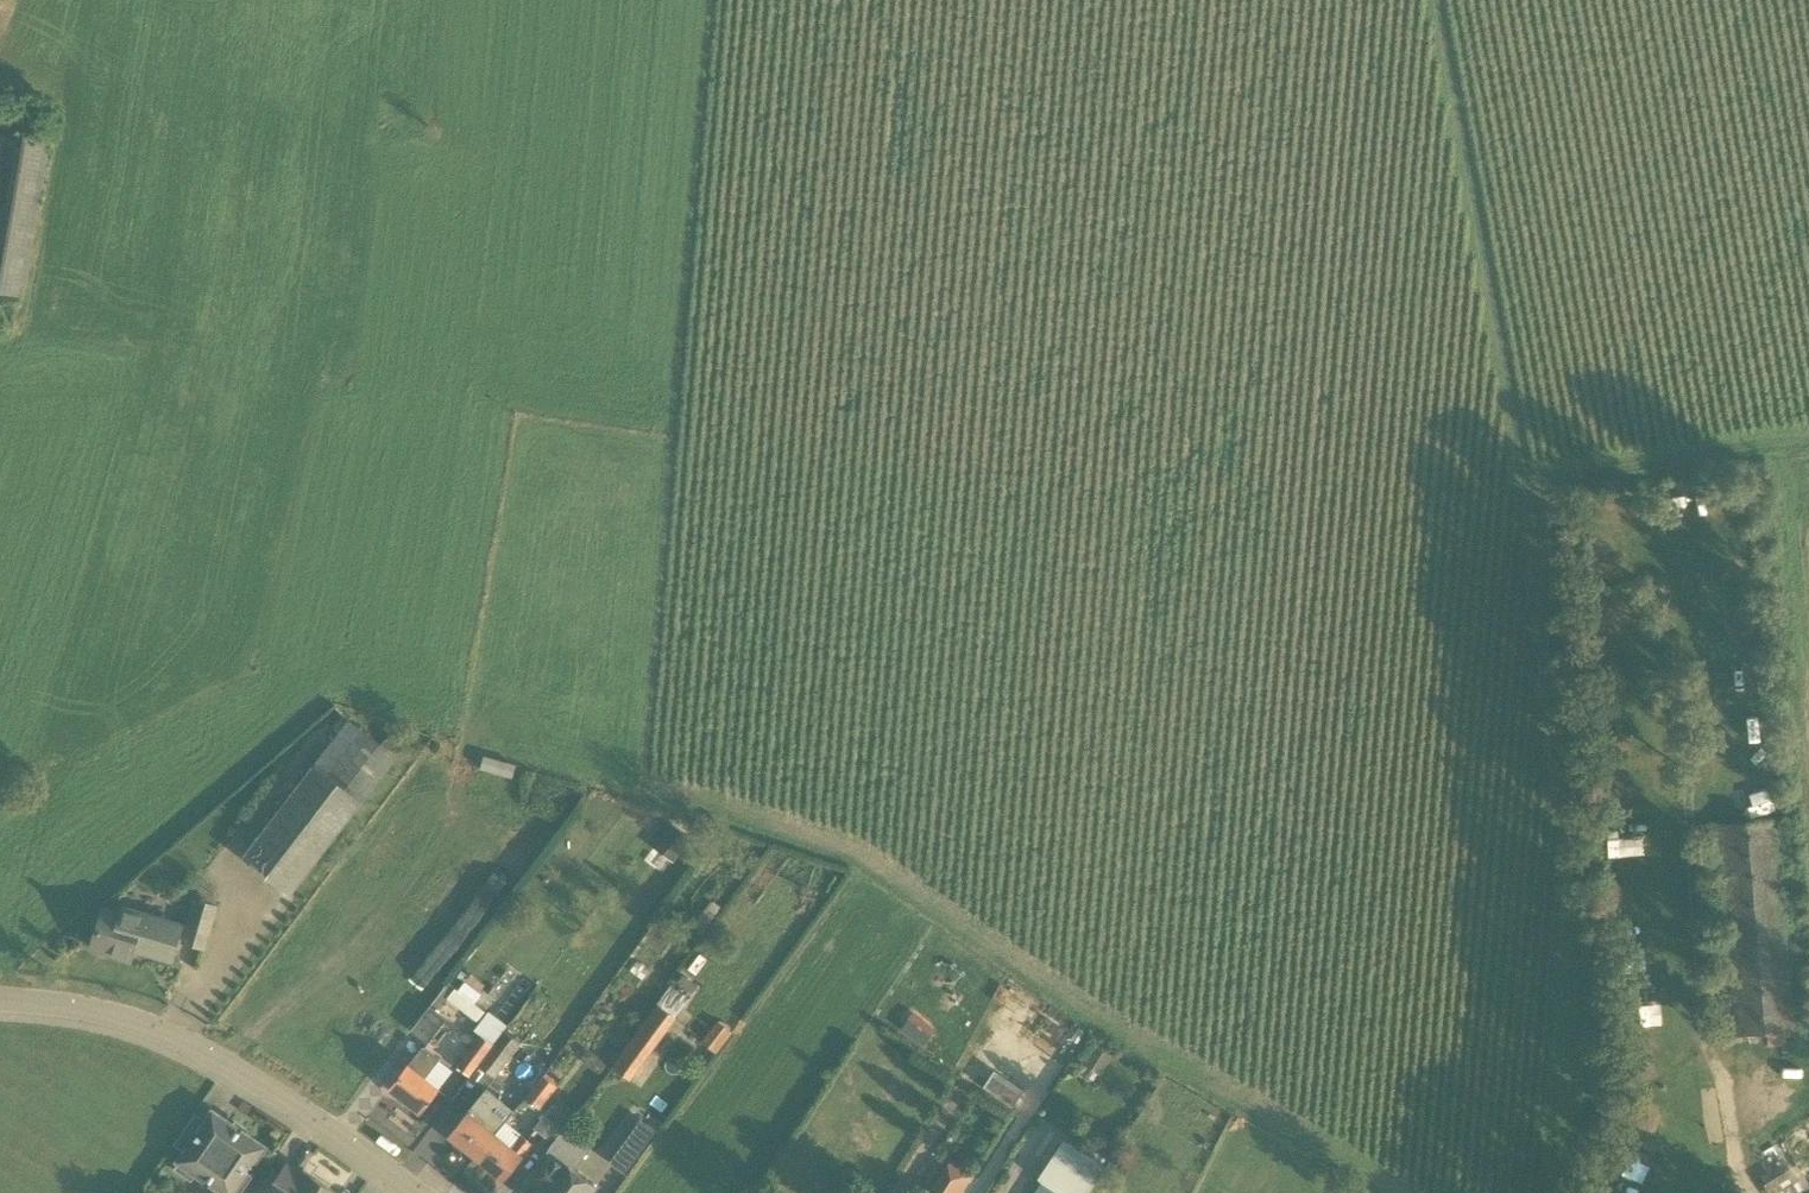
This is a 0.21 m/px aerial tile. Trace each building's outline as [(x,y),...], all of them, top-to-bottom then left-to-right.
[(291,892),(395,756),(404,745),(389,733),(380,744),(348,720),(244,856),(291,892)] [(1795,1030),(1777,819),(1717,824),(1736,1037),(1767,1034),(1768,1045),(1787,1043),(1786,1031),(1795,1030)] [(673,862),(691,838),(671,822),(652,846),(673,862)] [(196,900),(183,940),(204,947),(216,906),(196,900)] [(171,959),(178,937),(181,925),(124,908),(119,925),(100,919),(92,948),(130,960),(133,948),(171,959)] [(702,932),(711,921),(712,922),(717,915),(707,908),(702,914),(700,913),(692,925),(702,932)] [(438,1011),(448,999),(477,1022),(485,1011),(474,1002),(481,993),(466,981),(459,990),(449,982),(411,1030),(427,1043),(447,1018),(438,1011)] [(630,1079),(675,1018),(689,1000),(671,986),(658,1005),(612,1066),(630,1079)] [(474,1029),(493,1043),(508,1024),(488,1010),(474,1029)] [(715,1052),(737,1022),(721,1011),(699,1040),(715,1052)] [(908,1020),(901,1029),(924,1046),(931,1036),(908,1020)] [(494,1045),(479,1065),(495,1077),(521,1043),(506,1031),(505,1030),(493,1045),(494,1045)] [(477,1064),(479,1065),(494,1045),(493,1045),(480,1035),(457,1066),(462,1069),(469,1075),(477,1064)] [(420,1112),(435,1093),(439,1088),(425,1078),(434,1066),(439,1060),(422,1046),(417,1052),(408,1064),(407,1064),(389,1088),(420,1112)] [(1094,1047),(1086,1062),(1100,1070),(1108,1054),(1094,1047)] [(542,1074),(525,1097),(541,1109),(557,1086),(542,1074)] [(464,1116),(449,1134),(476,1157),(495,1133),(513,1110),(487,1088),(468,1111),(464,1116)] [(551,1104),(534,1127),(550,1140),(568,1117),(551,1104)] [(253,1175),(247,1171),(264,1147),(212,1112),(177,1164),(174,1168),(191,1180),(194,1175),(204,1182),(206,1179),(211,1181),(208,1185),(217,1191),(216,1192),(240,1192),(253,1175)] [(1751,1151),(1770,1183),(1762,1188),(1765,1192),(1808,1192),(1808,1116),(1751,1151)] [(639,1153),(656,1130),(640,1119),(623,1142),(639,1153)] [(511,1147),(495,1133),(476,1157),(504,1179),(523,1156),(522,1156),(532,1144),(521,1134),(511,1147)] [(1063,1138),(1037,1178),(1041,1181),(1033,1192),(1089,1192),(1106,1166),(1063,1138)] [(596,1186),(547,1149),(540,1160),(525,1179),(545,1192),(591,1192),(596,1186)] [(951,1157),(929,1192),(961,1192),(975,1172),(951,1157)] [(336,1192),(303,1170),(300,1174),(286,1164),(266,1192),(335,1192),(336,1192)]
